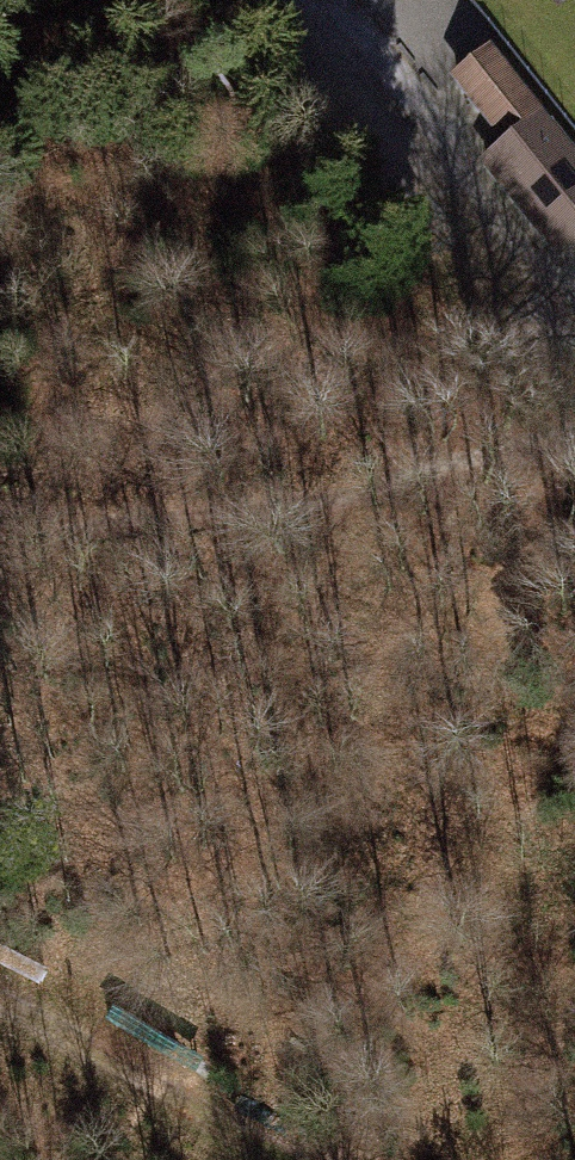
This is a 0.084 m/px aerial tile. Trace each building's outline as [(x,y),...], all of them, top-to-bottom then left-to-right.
[(506,63),(463,96),(519,167),(561,134),(506,63)]
